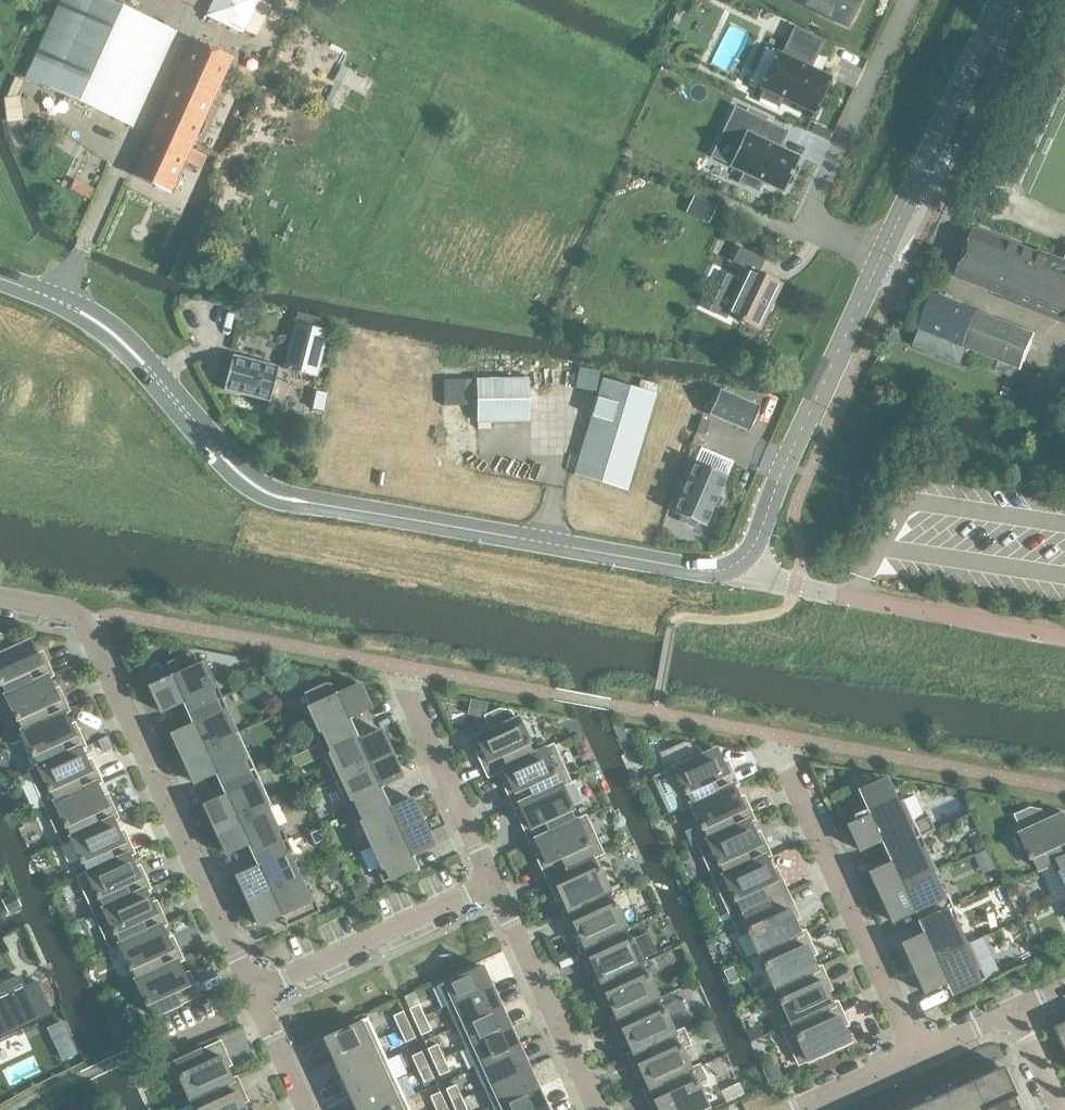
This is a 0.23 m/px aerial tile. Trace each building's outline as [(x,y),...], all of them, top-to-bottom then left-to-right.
[(106,0),(61,0),(25,78),(132,127),(175,32),(106,0)] [(206,16),(241,33),(258,0),(214,0),(206,16)] [(848,24),(860,0),(798,0),(848,24)] [(683,13),(677,27),(685,30),(690,18),(691,16),(683,13)] [(778,106),(782,97),(814,112),(830,78),(810,68),(823,41),(795,27),(782,55),(777,53),(761,87),(765,89),(760,98),(778,106)] [(185,161),(199,168),(204,155),(191,148),(232,57),(194,40),(133,175),(171,192),(185,161)] [(342,64),(333,79),(343,85),(352,69),(342,64)] [(332,87),(325,102),(333,106),(340,91),(332,87)] [(20,95),(4,97),(7,121),(23,119),(20,95)] [(787,132),(735,107),(722,137),(739,145),(729,166),(744,173),(740,182),(758,191),(762,181),(784,192),(800,157),(779,147),(780,145),(776,143),(781,131),(786,133),(787,132)] [(75,179),(71,188),(91,197),(95,188),(75,179)] [(996,182),(991,194),(1006,201),(1012,188),(996,182)] [(694,194),(686,212),(709,223),(717,205),(694,194)] [(960,277),(1064,319),(1064,265),(978,230),(960,277)] [(759,329),(781,283),(758,273),(765,259),(740,247),(732,262),(747,269),(726,313),(759,329)] [(960,326),(967,307),(934,294),(920,328),(964,346),(970,330),(960,326)] [(1035,334),(967,307),(960,326),(970,330),(964,346),(1000,360),(1015,366),(1021,368),(1035,334)] [(297,313),(283,369),(316,377),(331,321),(297,313)] [(278,367),(277,367),(234,356),(233,355),(224,390),(225,390),(269,401),(270,402),(279,367),(278,367)] [(1000,360),(996,369),(1012,375),(1015,366),(1000,360)] [(577,385),(598,388),(601,368),(579,365),(577,385)] [(530,421),(529,378),(477,379),(477,422),(530,421)] [(603,379),(574,474),(627,490),(656,395),(603,379)] [(719,390),(709,414),(749,431),(759,407),(719,390)] [(709,527),(732,476),(702,462),(678,512),(709,527)] [(6,696),(53,675),(44,656),(40,659),(31,641),(14,648),(9,637),(0,635),(0,684),(0,685),(3,683),(6,691),(2,694),(3,697),(5,696),(6,696)] [(184,701),(189,713),(222,697),(206,661),(199,664),(194,654),(188,653),(167,663),(173,676),(150,687),(161,712),(184,701)] [(250,667),(239,672),(245,686),(256,681),(250,667)] [(53,676),(53,675),(6,696),(17,720),(19,719),(24,730),(21,731),(22,732),(69,710),(61,692),(56,694),(48,678),(53,676)] [(256,683),(241,690),(246,701),(261,695),(256,683)] [(313,731),(319,745),(352,729),(347,718),(370,708),(359,684),(336,694),(332,684),(326,683),(304,693),(311,706),(308,707),(318,729),(313,731)] [(469,712),(487,714),(489,698),(470,696),(469,712)] [(239,733),(222,697),(189,713),(194,724),(171,734),(183,759),(239,733)] [(361,734),(378,727),(370,709),(353,716),(361,734)] [(69,711),(69,710),(22,732),(33,756),(35,755),(40,765),(29,770),(30,771),(85,746),(77,727),(72,730),(65,713),(69,711)] [(479,758),(488,776),(553,746),(553,745),(532,755),(527,744),(530,743),(518,718),(514,720),(511,712),(499,710),(485,716),(492,730),(476,737),(484,756),(479,758)] [(613,726),(619,741),(633,734),(634,730),(613,726)] [(357,741),(352,729),(319,745),(335,779),(391,753),(381,730),(357,741)] [(255,769),(239,733),(183,759),(194,783),(217,773),(222,784),(255,769)] [(665,772),(682,809),(737,783),(729,765),(724,767),(716,749),(699,757),(693,745),(683,743),(660,754),(668,771),(665,772)] [(86,747),(85,746),(30,771),(46,807),(101,781),(93,763),(88,765),(81,749),(86,747)] [(514,807),(570,781),(553,746),(488,776),(488,777),(503,770),(510,786),(506,789),(514,807)] [(402,777),(391,753),(335,779),(351,813),(384,798),(379,787),(402,777)] [(271,804),(255,769),(222,784),(227,795),(204,805),(215,830),(271,804)] [(298,777),(289,782),(294,792),(303,787),(298,777)] [(888,851),(921,836),(934,829),(928,816),(914,822),(904,799),(897,803),(887,781),(881,780),(860,790),(871,815),(848,825),(859,850),(882,840),(888,851)] [(102,782),(101,781),(46,807),(62,842),(118,817),(109,799),(105,801),(97,784),(102,782)] [(570,782),(570,781),(514,807),(515,808),(519,806),(527,822),(522,824),(530,843),(586,817),(586,816),(575,821),(570,810),(572,809),(562,786),(570,782)] [(738,784),(737,783),(682,809),(682,810),(690,806),(701,829),(703,828),(708,839),(698,844),(754,819),(745,801),(740,803),(733,786),(738,784)] [(389,809),(384,798),(351,813),(357,827),(362,825),(371,846),(423,822),(412,799),(389,809)] [(271,805),(271,804),(215,830),(226,854),(249,844),(254,855),(287,840),(281,826),(276,828),(267,807),(271,805)] [(1041,869),(1064,858),(1064,815),(1064,814),(1047,822),(1042,810),(1032,808),(1017,815),(1025,832),(1022,834),(1033,858),(1036,857),(1041,869)] [(118,818),(118,817),(62,842),(63,843),(71,839),(81,862),(84,861),(89,872),(78,877),(78,878),(134,853),(126,834),(121,836),(113,820),(118,818)] [(547,878),(602,852),(586,817),(530,843),(531,843),(536,841),(543,858),(538,860),(547,878)] [(754,820),(754,819),(698,844),(714,880),(770,854),(761,836),(757,838),(749,822),(754,820)] [(433,845),(423,822),(371,846),(381,867),(376,869),(383,883),(416,868),(410,856),(433,845)] [(881,897),(937,871),(921,836),(888,851),(893,862),(869,873),(881,897)] [(293,853),(287,840),(254,855),(259,866),(236,876),(247,901),(299,877),(289,855),(293,853)] [(987,849),(973,855),(981,874),(995,869),(987,849)] [(603,853),(602,852),(547,878),(555,896),(560,894),(567,911),(563,913),(563,914),(610,892),(599,868),(597,869),(592,858),(603,853)] [(134,853),(78,878),(95,913),(150,888),(142,870),(137,872),(130,856),(134,853)] [(770,855),(770,854),(714,880),(732,919),(787,893),(778,872),(773,874),(765,858),(770,855)] [(1041,869),(1041,870),(1053,864),(1064,890),(1064,858),(1041,869)] [(336,861),(324,867),(331,879),(343,873),(336,861)] [(920,922),(953,907),(947,894),(942,896),(932,874),(937,872),(937,871),(881,897),(892,922),(915,911),(920,922)] [(309,900),(299,877),(247,901),(259,925),(282,915),(287,927),(320,912),(314,897),(309,900)] [(365,877),(350,884),(356,898),(371,891),(365,877)] [(1017,881),(1005,886),(1011,897),(1022,892),(1017,881)] [(151,889),(150,888),(95,913),(111,949),(166,924),(158,905),(153,907),(146,891),(151,889)] [(611,893),(610,892),(563,914),(571,932),(576,930),(584,946),(579,948),(579,949),(626,927),(616,903),(613,904),(608,894),(611,893)] [(14,893),(2,900),(9,913),(21,906),(14,893)] [(797,914),(787,893),(732,919),(740,936),(748,932),(758,953),(805,932),(805,931),(800,933),(793,917),(797,914)] [(913,968),(969,943),(969,942),(964,944),(954,923),(959,920),(953,907),(920,922),(925,933),(902,944),(913,968)] [(167,924),(166,924),(111,949),(111,950),(120,946),(130,969),(132,968),(137,979),(135,980),(135,981),(183,959),(174,941),(170,943),(162,927),(167,924)] [(627,928),(626,927),(579,949),(588,967),(592,965),(600,982),(595,984),(595,985),(643,963),(632,939),(629,940),(625,929),(627,928)] [(813,950),(805,932),(758,953),(758,954),(761,953),(765,964),(763,965),(774,989),(821,967),(821,966),(816,968),(809,952),(813,950)] [(711,938),(704,941),(709,951),(716,947),(711,938)] [(1044,941),(1032,947),(1037,957),(1049,952),(1044,941)] [(986,979),(969,943),(913,968),(924,993),(948,982),(953,994),(986,979)] [(183,960),(183,959),(135,981),(146,1005),(149,1004),(154,1016),(199,996),(191,976),(186,979),(178,962),(183,960)] [(643,964),(643,963),(595,985),(604,1003),(609,1001),(616,1017),(611,1019),(612,1020),(659,998),(648,974),(646,976),(641,965),(643,964)] [(438,986),(447,1007),(491,987),(481,966),(438,986)] [(732,966),(723,970),(729,982),(738,978),(732,966)] [(830,986),(821,967),(774,989),(774,990),(777,989),(782,1000),(779,1001),(790,1024),(782,1027),(782,1028),(838,1003),(837,1002),(833,1004),(825,988),(830,986)] [(0,1000),(0,1031),(45,1009),(32,984),(0,1000)] [(500,1007),(491,987),(447,1007),(457,1027),(500,1007)] [(415,991),(404,996),(409,1009),(419,1004),(421,1004),(415,991)] [(659,999),(659,998),(612,1020),(620,1038),(625,1036),(632,1053),(627,1055),(628,1056),(684,1030),(683,1029),(675,1033),(664,1010),(662,1011),(657,1000),(659,999)] [(846,1021),(838,1003),(782,1028),(799,1065),(850,1041),(841,1023),(846,1021)] [(419,1004),(409,1009),(415,1022),(425,1017),(419,1004)] [(509,1027),(500,1007),(457,1027),(466,1047),(509,1027)] [(409,1025),(403,1011),(394,1016),(400,1029),(409,1025)] [(431,1031),(425,1017),(415,1022),(421,1035),(431,1031)] [(334,1059),(377,1039),(368,1018),(324,1038),(334,1059)] [(1056,1027),(1064,1047),(1064,1023),(1056,1027)] [(757,1024),(745,1029),(750,1041),(762,1036),(757,1024)] [(416,1038),(409,1025),(400,1029),(406,1042),(416,1038)] [(518,1048),(509,1027),(466,1047),(475,1068),(518,1048)] [(690,1044),(684,1030),(628,1056),(636,1074),(641,1072),(649,1088),(644,1091),(700,1066),(699,1065),(691,1069),(682,1048),(690,1044)] [(343,1079),(387,1059),(377,1039),(334,1059),(343,1079)] [(180,1078),(190,1100),(237,1078),(237,1077),(232,1080),(224,1063),(229,1061),(220,1042),(165,1067),(171,1082),(180,1078)] [(438,1044),(428,1049),(434,1062),(444,1058),(438,1044)] [(528,1068),(518,1048),(475,1068),(484,1088),(528,1068)] [(428,1065),(422,1052),(412,1056),(418,1069),(428,1065)] [(450,1071),(444,1058),(434,1062),(440,1075),(450,1071)] [(352,1099),(396,1079),(387,1059),(343,1079),(352,1099)] [(776,1062),(762,1069),(769,1082),(783,1076),(776,1062)] [(434,1078),(428,1065),(418,1069),(424,1083),(434,1078)] [(700,1066),(644,1091),(653,1109),(657,1108),(658,1109),(700,1109),(708,1106),(698,1084),(706,1080),(700,1066)] [(1013,1098),(1016,1096),(1015,1093),(1011,1095),(1000,1070),(1004,1068),(1003,1066),(962,1084),(960,1078),(942,1086),(946,1093),(921,1104),(918,1097),(889,1109),(1018,1109),(1013,1098)] [(537,1088),(528,1068),(484,1088),(493,1108),(537,1088)] [(237,1078),(190,1100),(190,1101),(192,1100),(197,1109),(246,1109),(241,1099),(245,1097),(237,1078)] [(405,1100),(396,1079),(352,1099),(357,1109),(382,1109),(405,1100)] [(738,1083),(729,1087),(735,1098),(743,1094),(738,1083)] [(456,1085),(446,1089),(452,1102),(462,1098),(456,1085)] [(537,1088),(493,1108),(494,1109),(542,1109),(546,1108),(537,1088)] [(446,1105),(440,1092),(430,1096),(436,1109),(446,1105)] [(462,1098),(452,1102),(456,1109),(468,1109),(462,1098)] [(405,1100),(382,1109),(410,1109),(405,1100)]
